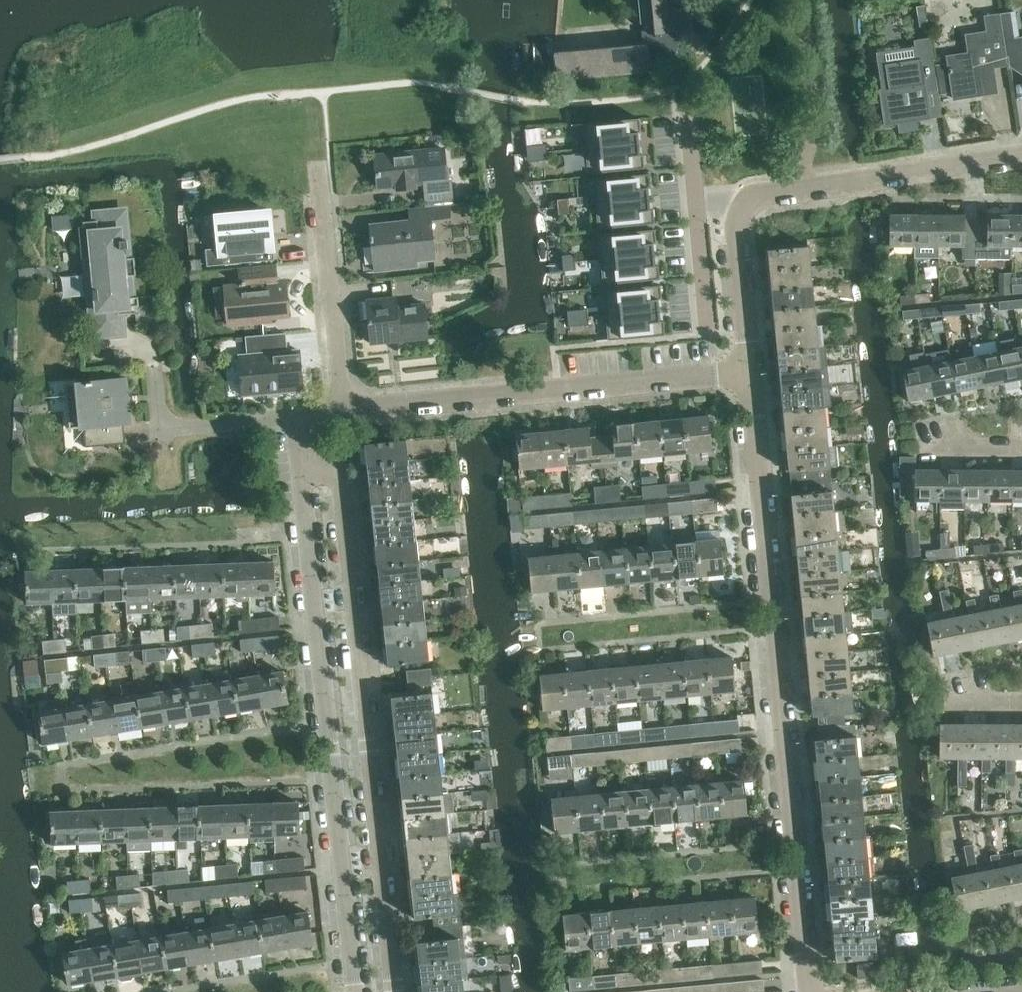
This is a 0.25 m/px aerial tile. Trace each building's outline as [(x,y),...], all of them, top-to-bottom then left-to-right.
[(556,53),(558,79),(649,71),(648,59),(680,56),(680,49),(679,47),(678,31),(686,30),(682,0),(639,0),(642,32),(643,42),(566,49),(566,53),(556,53)] [(925,5),(916,6),(919,27),(928,25),(925,5)] [(1020,39),(1016,13),(1000,16),(1006,57),(1007,57),(1009,66),(1021,64),(1021,39),(1020,39)] [(954,93),(955,100),(996,94),(992,68),(1008,66),(1006,57),(1000,16),(985,18),(987,32),(966,35),(969,54),(948,57),(949,64),(936,65),(940,95),(954,93)] [(883,126),(929,119),(926,93),(938,91),(930,38),(912,41),(915,61),(884,66),(887,89),(878,91),(883,126)] [(639,118),(583,124),(585,149),(639,144),(638,133),(641,132),(639,118)] [(639,144),(585,149),(588,173),(644,168),(643,154),(640,155),(639,144)] [(538,145),(526,146),(527,154),(539,153),(538,145)] [(427,201),(454,198),(452,180),(448,180),(445,149),(379,156),(381,174),(377,174),(378,178),(379,178),(380,188),(426,183),(427,201)] [(539,153),(527,154),(528,162),(539,161),(539,153)] [(650,174),(593,179),(595,204),(649,199),(648,188),(651,187),(650,174)] [(568,198),(556,199),(557,207),(569,206),(568,198)] [(649,199),(595,204),(598,229),(654,223),(653,209),(650,210),(649,199)] [(372,226),(376,266),(377,271),(393,270),(392,264),(435,259),(431,221),(452,218),(451,206),(411,210),(413,221),(372,226)] [(569,206),(557,207),(558,215),(570,214),(569,206)] [(206,249),(208,266),(276,260),(274,238),(273,238),(270,210),(217,215),(220,248),(206,249)] [(140,307),(139,298),(134,298),(132,277),(137,276),(135,258),(126,259),(125,250),(128,250),(128,241),(125,242),(124,232),(127,232),(125,212),(96,214),(97,221),(84,222),(85,235),(92,234),(94,250),(86,250),(87,259),(86,259),(86,264),(93,264),(93,265),(95,265),(96,276),(89,277),(90,291),(94,291),(95,295),(91,296),(94,337),(123,334),(121,315),(136,314),(135,307),(140,307)] [(916,246),(916,214),(891,214),(891,246),(916,246)] [(916,214),(916,246),(940,247),(940,215),(916,214)] [(964,259),(974,259),(977,259),(978,219),(965,219),(965,215),(940,215),(940,247),(964,247),(964,259)] [(63,231),(61,216),(54,217),(55,231),(63,231)] [(1011,260),(1012,247),(1013,247),(1014,216),(989,216),(989,219),(978,219),(977,259),(1011,260)] [(1013,247),(1021,248),(1021,216),(1014,216),(1013,247)] [(655,229),(598,235),(601,259),(654,254),(653,243),(656,243),(655,229)] [(807,243),(767,247),(769,268),(809,265),(807,243)] [(574,254),(562,255),(562,263),(574,262),(574,254)] [(654,254),(601,259),(603,284),(659,279),(658,265),(655,265),(654,254)] [(202,259),(190,260),(191,270),(203,269),(202,259)] [(574,262),(562,263),(563,271),(575,270),(574,262)] [(273,321),(272,318),(289,316),(286,285),(285,285),(285,286),(278,287),(276,265),(240,268),(242,284),(226,286),(230,326),(273,321)] [(809,265),(769,268),(771,288),(811,285),(809,265)] [(1000,284),(1000,296),(1012,295),(1012,284),(1000,284)] [(1021,294),(1021,284),(1013,285),(1013,295),(1021,294)] [(660,285),(604,290),(606,315),(659,310),(658,299),(661,299),(660,285)] [(811,285),(771,288),(773,308),(813,304),(811,285)] [(916,293),(917,303),(931,302),(930,292),(916,293)] [(917,303),(916,293),(901,295),(902,304),(917,303)] [(370,343),(429,338),(426,304),(397,307),(396,298),(366,301),(370,343)] [(1015,309),(1014,301),(1000,302),(1000,310),(1015,309)] [(813,304),(773,308),(775,327),(815,324),(813,304)] [(966,305),(966,314),(981,313),(981,304),(966,305)] [(966,314),(966,305),(951,306),(952,315),(966,314)] [(918,309),(919,319),(933,318),(932,308),(918,309)] [(919,319),(918,309),(903,310),(904,320),(919,319)] [(579,310),(567,311),(567,319),(579,318),(579,310)] [(659,310),(606,315),(608,340),(665,335),(663,321),(660,321),(659,310)] [(579,318),(567,319),(568,327),(580,326),(579,318)] [(824,345),(823,344),(821,325),(815,326),(815,324),(775,327),(777,348),(817,345),(817,346),(824,345)] [(244,395),(303,390),(300,350),(288,351),(286,333),(247,337),(248,355),(240,355),(242,379),(241,379),(241,384),(243,384),(244,395)] [(999,353),(1005,384),(1021,381),(1021,348),(1020,337),(996,341),(999,353)] [(817,345),(780,348),(782,369),(819,366),(817,346),(817,345)] [(957,393),(982,388),(976,357),(974,348),(963,351),(964,359),(951,362),(957,393)] [(909,355),(912,369),(904,371),(910,402),(934,397),(928,366),(927,366),(925,352),(909,355)] [(999,353),(976,357),(982,388),(1005,384),(999,353)] [(928,366),(934,397),(957,393),(951,362),(928,366)] [(819,366),(782,369),(783,389),(821,385),(819,366)] [(69,429),(84,428),(86,448),(126,444),(124,424),(131,424),(127,379),(65,385),(69,429)] [(821,385),(780,389),(782,409),(823,406),(821,385)] [(823,406),(782,409),(784,429),(825,425),(823,406)] [(711,419),(686,421),(689,454),(714,452),(711,419)] [(662,423),(665,457),(689,454),(686,421),(662,423)] [(640,459),(665,457),(662,423),(637,426),(640,459)] [(825,425),(784,429),(786,449),(827,446),(825,425)] [(640,459),(637,426),(613,428),(615,441),(603,442),(605,467),(617,466),(616,461),(640,459)] [(566,432),(569,465),(593,463),(594,468),(605,467),(603,442),(592,443),(591,440),(591,430),(566,432)] [(545,467),(569,465),(566,432),(542,434),(545,467)] [(545,467),(542,434),(518,436),(521,469),(545,467)] [(368,464),(409,460),(407,440),(366,444),(368,464)] [(836,445),(830,446),(827,446),(786,449),(788,470),(789,469),(791,482),(825,479),(831,478),(830,467),(838,466),(836,445)] [(901,455),(902,469),(918,468),(917,455),(901,455)] [(409,460),(368,464),(370,484),(411,480),(409,460)] [(942,501),(941,469),(918,469),(917,501),(939,501),(942,501)] [(964,509),(964,502),(966,502),(966,470),(941,469),(942,501),(939,501),(940,508),(964,509)] [(966,470),(966,502),(990,502),(991,470),(966,470)] [(991,470),(990,502),(1014,502),(1015,471),(991,470)] [(691,481),(693,494),(716,491),(714,479),(691,481)] [(792,514),(834,511),(832,489),(826,490),(825,479),(791,482),(792,495),(790,495),(792,514)] [(411,480),(370,484),(372,504),(413,500),(411,480)] [(668,484),(669,496),(693,494),(691,481),(668,484)] [(669,496),(668,484),(642,486),(643,499),(669,496)] [(607,486),(609,502),(620,501),(619,485),(607,486)] [(609,502),(607,486),(594,487),(596,503),(609,502)] [(548,495),(549,508),(572,505),(571,493),(548,495)] [(549,508),(548,495),(522,497),(524,510),(549,508)] [(693,500),(694,513),(717,510),(716,498),(693,500)] [(374,525),(415,520),(413,500),(372,504),(374,525)] [(670,503),(671,515),(694,513),(693,500),(670,503)] [(645,505),(646,517),(671,515),(670,503),(645,505)] [(621,507),(622,519),(646,517),(645,505),(621,507)] [(598,510),(599,522),(622,519),(621,507),(598,510)] [(599,522),(598,510),(574,512),(575,524),(599,522)] [(834,511),(792,514),(794,535),(835,531),(834,511)] [(550,514),(551,526),(575,524),(574,512),(550,514)] [(551,526),(550,514),(524,517),(526,529),(551,526)] [(415,520),(374,525),(376,544),(417,540),(415,520)] [(835,531),(794,535),(796,554),(837,550),(835,531)] [(941,547),(941,549),(942,549),(950,548),(950,532),(941,532),(941,547)] [(906,540),(908,557),(919,556),(918,539),(906,540)] [(417,540),(376,544),(378,564),(419,560),(417,540)] [(697,543),(700,577),(725,575),(722,541),(697,543)] [(673,545),(676,580),(700,577),(697,543),(673,545)] [(990,544),(991,553),(1005,551),(1004,543),(990,544)] [(991,553),(990,544),(975,545),(976,554),(991,553)] [(652,582),(676,580),(673,545),(649,548),(652,582)] [(625,550),(628,584),(652,582),(649,548),(625,550)] [(942,549),(943,557),(957,556),(957,548),(950,548),(942,549)] [(943,557),(942,549),(941,549),(927,550),(928,558),(943,557)] [(602,552),(605,586),(628,584),(625,550),(602,552)] [(837,550),(796,554),(798,575),(839,571),(837,550)] [(605,586),(602,552),(578,554),(582,588),(605,586)] [(554,556),(557,591),(582,588),(578,554),(554,556)] [(532,593),(557,591),(554,556),(529,559),(532,593)] [(419,560),(378,564),(380,584),(421,580),(419,560)] [(250,596),(275,595),(275,590),(282,590),(281,571),(274,571),(274,563),(249,564),(250,596)] [(250,601),(249,596),(250,596),(249,564),(224,565),(225,597),(237,596),(237,602),(250,601)] [(200,566),(201,598),(225,597),(224,565),(200,566)] [(175,567),(176,599),(201,598),(200,566),(175,567)] [(153,612),(152,600),(150,567),(125,568),(127,601),(127,613),(153,612)] [(152,600),(155,600),(176,599),(175,567),(150,567),(152,600)] [(103,602),(127,601),(125,568),(101,569),(103,602)] [(78,570),(79,603),(103,602),(101,569),(78,570)] [(77,603),(79,603),(78,570),(52,571),(53,604),(54,615),(77,614),(77,603)] [(53,604),(52,571),(26,572),(27,605),(53,604)] [(839,571),(798,575),(800,595),(841,591),(839,571)] [(962,573),(964,586),(973,584),(970,572),(962,573)] [(380,584),(382,605),(424,601),(421,580),(380,584)] [(466,587),(455,588),(456,596),(467,595),(466,587)] [(944,605),(953,603),(950,589),(942,590),(944,605)] [(802,615),(843,611),(841,591),(800,595),(802,615)] [(700,602),(699,594),(689,595),(689,603),(700,602)] [(1021,638),(1021,605),(1017,606),(1002,609),(1000,595),(991,596),(993,610),(1000,609),(1006,641),(1021,638)] [(983,646),(1006,641),(1000,609),(993,610),(979,613),(976,599),(967,601),(970,615),(976,614),(983,646)] [(424,601),(382,605),(384,624),(426,620),(424,601)] [(959,651),(983,646),(976,614),(970,615),(955,618),(953,603),(944,605),(947,619),(953,618),(959,651)] [(843,611),(802,615),(804,635),(845,631),(843,611)] [(251,619),(252,632),(280,629),(278,617),(251,619)] [(953,618),(947,619),(928,623),(935,656),(959,651),(953,618)] [(252,632),(251,619),(238,621),(239,633),(252,632)] [(426,620),(384,624),(387,645),(428,641),(426,620)] [(203,624),(204,637),(214,636),(212,623),(203,624)] [(190,626),(191,638),(204,637),(203,624),(190,626)] [(153,630),(154,642),(165,641),(164,628),(153,630)] [(170,641),(178,640),(177,629),(169,629),(170,641)] [(154,642),(153,630),(141,631),(142,644),(154,642)] [(845,631),(804,635),(806,655),(847,652),(845,631)] [(104,634),(105,647),(116,646),(115,633),(104,634)] [(105,647),(104,634),(92,636),(93,649),(105,647)] [(253,638),(254,651),(282,648),(281,635),(253,638)] [(254,651),(253,638),(240,639),(242,652),(254,651)] [(55,640),(56,653),(67,651),(65,639),(55,640)] [(56,653),(55,640),(42,641),(44,654),(56,653)] [(430,662),(428,641),(387,645),(389,666),(430,662)] [(205,655),(205,656),(216,655),(214,642),(204,643),(205,655)] [(205,655),(204,643),(191,645),(193,658),(205,656),(205,655)] [(155,648),(156,661),(167,660),(166,647),(155,648)] [(156,661),(155,648),(142,650),(144,663),(156,661)] [(106,653),(106,666),(118,665),(116,652),(106,653)] [(847,652),(806,655),(808,676),(849,672),(847,652)] [(106,666),(106,653),(93,655),(95,667),(106,666)] [(57,659),(58,671),(69,670),(67,657),(57,659)] [(733,658),(709,660),(708,660),(712,694),(737,692),(733,658)] [(21,661),(23,678),(39,676),(37,659),(21,661)] [(58,671),(57,659),(44,660),(46,673),(58,671)] [(685,663),(688,696),(712,694),(708,660),(685,663)] [(742,670),(751,669),(750,660),(741,661),(742,670)] [(664,699),(688,696),(685,663),(661,665),(664,699)] [(636,667),(640,701),(664,699),(661,665),(636,667)] [(612,669),(616,703),(640,701),(636,667),(612,669)] [(410,687),(432,685),(431,669),(408,671),(410,687)] [(616,703),(612,669),(589,672),(593,705),(616,703)] [(258,676),(264,708),(289,704),(284,672),(258,676)] [(568,708),(592,705),(593,705),(589,672),(565,674),(568,708)] [(849,672),(808,676),(809,695),(851,692),(849,672)] [(568,708),(565,674),(540,676),(544,710),(568,708)] [(234,680),(240,712),(264,708),(258,676),(234,680)] [(210,684),(216,716),(240,712),(234,680),(210,684)] [(187,689),(192,720),(216,716),(210,684),(187,689)] [(162,693),(167,725),(192,720),(187,689),(162,693)] [(844,713),(853,712),(851,692),(809,695),(811,716),(817,715),(818,729),(845,726),(844,713)] [(167,725),(162,693),(138,697),(143,729),(167,725)] [(394,719),(435,714),(433,694),(392,699),(394,719)] [(118,733),(143,729),(138,697),(112,701),(118,733)] [(118,733),(112,701),(90,705),(95,737),(118,733)] [(70,741),(94,737),(95,737),(90,705),(64,710),(70,741)] [(70,741),(64,710),(39,714),(45,746),(70,741)] [(437,734),(435,716),(435,714),(394,719),(396,738),(437,734)] [(714,722),(716,734),(739,732),(738,720),(714,722)] [(691,724),(692,737),(716,734),(714,722),(691,724)] [(692,737),(691,724),(667,727),(668,739),(692,737)] [(819,760),(860,756),(858,735),(855,736),(854,725),(845,726),(818,729),(819,739),(817,739),(819,760)] [(941,758),(959,758),(965,758),(966,725),(940,725),(941,758)] [(990,725),(966,725),(965,758),(959,758),(959,772),(968,772),(968,758),(983,758),(989,758),(990,725)] [(1014,726),(990,725),(989,758),(983,758),(983,773),(992,773),(992,758),(1007,758),(1013,758),(1014,726)] [(1014,726),(1013,758),(1007,758),(1007,773),(1016,773),(1016,758),(1021,758),(1021,726),(1014,726)] [(643,729),(644,741),(668,739),(667,727),(643,729)] [(619,731),(620,744),(644,741),(643,729),(619,731)] [(620,744),(619,731),(595,733),(597,746),(620,744)] [(442,733),(437,734),(396,738),(398,758),(444,753),(442,733)] [(571,736),(572,748),(597,746),(595,733),(571,736)] [(572,748),(571,736),(546,738),(547,751),(572,748)] [(716,741),(717,753),(741,751),(740,738),(716,741)] [(693,743),(694,755),(717,753),(716,741),(693,743)] [(694,755),(693,743),(668,745),(670,758),(694,755)] [(645,748),(646,760),(670,758),(668,745),(645,748)] [(620,750),(622,762),(646,760),(645,748),(620,750)] [(622,762),(620,750),(597,752),(598,765),(622,762)] [(573,755),(574,767),(598,765),(597,752),(573,755)] [(444,753),(398,758),(400,778),(441,773),(446,773),(444,753)] [(574,767),(573,755),(548,757),(549,770),(574,767)] [(861,776),(860,756),(819,760),(820,780),(861,776)] [(489,768),(488,760),(475,761),(476,770),(489,768)] [(968,772),(959,772),(959,787),(968,787),(968,772)] [(443,794),(441,773),(400,778),(402,798),(443,794)] [(820,780),(822,800),(822,801),(863,797),(861,776),(820,780)] [(720,783),(724,817),(749,815),(745,781),(720,783)] [(697,785),(700,820),(724,817),(720,783),(697,785)] [(697,785),(673,788),(676,822),(700,820),(697,785)] [(649,790),(652,824),(676,822),(673,788),(649,790)] [(555,834),(580,831),(577,797),(576,790),(566,791),(567,798),(552,799),(555,834)] [(628,827),(652,824),(649,790),(625,792),(628,827)] [(628,827),(625,792),(601,795),(604,829),(628,827)] [(445,814),(444,801),(443,794),(402,798),(404,819),(445,814)] [(601,795),(577,797),(580,831),(604,829),(601,795)] [(863,797),(822,801),(824,820),(865,816),(863,797)] [(234,806),(225,806),(224,806),(225,838),(250,837),(250,805),(250,802),(247,799),(236,800),(234,802),(234,806)] [(185,804),(185,808),(176,808),(176,840),(177,849),(187,848),(187,839),(201,839),(200,804),(197,801),(187,802),(185,804)] [(137,804),(135,806),(135,810),(126,810),(127,842),(127,851),(153,850),(152,841),(152,809),(151,809),(150,806),(148,803),(137,804)] [(275,804),(276,836),(301,835),(300,803),(275,804)] [(200,807),(200,804),(201,839),(225,838),(224,806),(200,807)] [(250,805),(250,837),(276,836),(275,804),(250,805)] [(152,841),(176,840),(176,808),(152,809),(152,841)] [(102,843),(127,842),(126,810),(101,811),(102,843)] [(77,812),(77,844),(102,843),(101,811),(77,812)] [(77,844),(77,812),(51,813),(52,845),(77,844)] [(450,814),(445,814),(404,819),(406,839),(448,835),(452,834),(450,814)] [(824,820),(826,840),(826,841),(867,837),(865,816),(824,820)] [(450,855),(448,835),(406,839),(409,859),(450,855)] [(867,837),(826,841),(828,861),(869,858),(867,837)] [(495,849),(494,842),(482,843),(482,851),(495,849)] [(968,861),(976,859),(973,845),(973,846),(967,847),(965,847),(968,861)] [(1021,898),(1021,865),(1018,865),(1002,868),(999,854),(992,856),(994,870),(999,869),(1006,901),(1021,898)] [(450,855),(409,859),(411,879),(452,874),(450,855)] [(277,860),(278,872),(305,869),(303,857),(277,860)] [(869,858),(828,861),(830,881),(871,877),(869,858)] [(982,906),(1006,901),(999,869),(994,870),(979,873),(976,859),(968,861),(971,874),(976,873),(982,906)] [(278,872),(277,860),(263,861),(264,874),(278,872)] [(226,865),(227,878),(239,876),(237,864),(226,865)] [(227,878),(226,865),(214,866),(216,879),(227,878)] [(177,871),(179,883),(190,882),(188,869),(177,870),(177,871)] [(177,871),(177,870),(165,871),(167,884),(179,883),(177,871)] [(976,873),(971,874),(951,878),(958,910),(982,906),(976,873)] [(128,875),(129,888),(140,887),(139,874),(128,875)] [(454,894),(453,885),(452,874),(411,879),(413,899),(454,894)] [(129,888),(128,875),(116,876),(118,889),(129,888)] [(278,878),(279,891),(307,888),(305,876),(278,878)] [(832,901),(873,897),(871,877),(830,881),(832,901)] [(279,891),(278,878),(265,880),(267,892),(279,891)] [(78,881),(80,893),(91,892),(90,879),(78,880),(78,881)] [(78,881),(78,880),(67,881),(68,894),(80,893),(78,881)] [(228,889),(230,896),(240,895),(239,882),(228,884),(228,889)] [(228,889),(228,884),(216,885),(217,898),(230,896),(228,889)] [(181,899),(181,901),(192,900),(190,887),(179,889),(181,899)] [(181,899),(179,889),(167,890),(169,903),(181,901),(181,899)] [(131,901),(131,907),(142,906),(141,893),(130,894),(131,901)] [(131,907),(131,901),(130,894),(105,896),(106,906),(119,905),(119,908),(131,907)] [(413,899),(415,919),(432,918),(434,930),(462,926),(461,915),(459,894),(454,894),(413,899)] [(834,920),(875,916),(873,897),(832,901),(834,920)] [(80,899),(82,912),(93,911),(92,898),(80,899)] [(82,912),(80,899),(69,900),(70,913),(82,912)] [(732,901),(735,935),(760,932),(756,899),(732,901)] [(732,901),(708,903),(711,937),(735,935),(732,901)] [(685,905),(688,939),(711,937),(708,903),(685,905)] [(661,908),(664,942),(688,939),(685,905),(661,908)] [(637,910),(640,944),(664,942),(661,908),(637,910)] [(616,946),(640,944),(637,910),(613,912),(616,946)] [(588,915),(592,948),(616,946),(613,912),(588,915)] [(284,917),(290,949),(313,945),(308,913),(284,917)] [(592,948),(588,915),(564,917),(567,951),(592,948)] [(834,920),(836,940),(836,941),(877,937),(875,916),(834,920)] [(259,921),(265,953),(290,949),(284,917),(259,921)] [(235,925),(241,957),(265,953),(259,921),(235,925)] [(211,929),(217,961),(241,957),(235,925),(211,929)] [(461,960),(461,957),(460,949),(459,939),(464,939),(462,926),(434,930),(435,942),(417,944),(419,964),(461,960)] [(187,933),(193,966),(217,961),(211,929),(187,933)] [(162,938),(168,970),(193,966),(187,933),(162,938)] [(877,937),(836,941),(838,961),(879,957),(877,937)] [(168,970),(162,938),(138,942),(144,974),(168,970)] [(114,946),(120,978),(144,974),(138,942),(114,946)] [(89,950),(95,982),(120,978),(114,946),(89,950)] [(70,987),(95,982),(89,950),(64,954),(70,987)] [(468,977),(468,969),(467,957),(461,957),(461,960),(419,964),(421,985),(463,980),(463,978),(468,977)] [(738,962),(739,975),(762,973),(761,960),(738,962)] [(714,964),(715,977),(739,975),(738,962),(714,964)] [(859,978),(876,977),(875,962),(858,963),(859,978)] [(691,966),(692,979),(715,977),(714,964),(691,966)] [(667,969),(668,982),(692,979),(691,966),(667,969)] [(643,971),(644,984),(668,982),(667,969),(643,971)] [(618,973),(620,986),(644,984),(643,971),(618,973)] [(594,975),(596,989),(620,986),(618,973),(594,975)] [(596,989),(594,975),(569,978),(570,991),(596,989)] [(741,991),(759,991),(764,991),(763,979),(740,981),(741,991)] [(465,991),(463,980),(421,985),(422,991),(465,991)] [(716,991),(741,991),(740,981),(716,983),(716,991)] [(568,982),(557,983),(558,991),(559,991),(569,991),(568,982)] [(693,991),(716,991),(716,983),(693,986),(693,991)]
